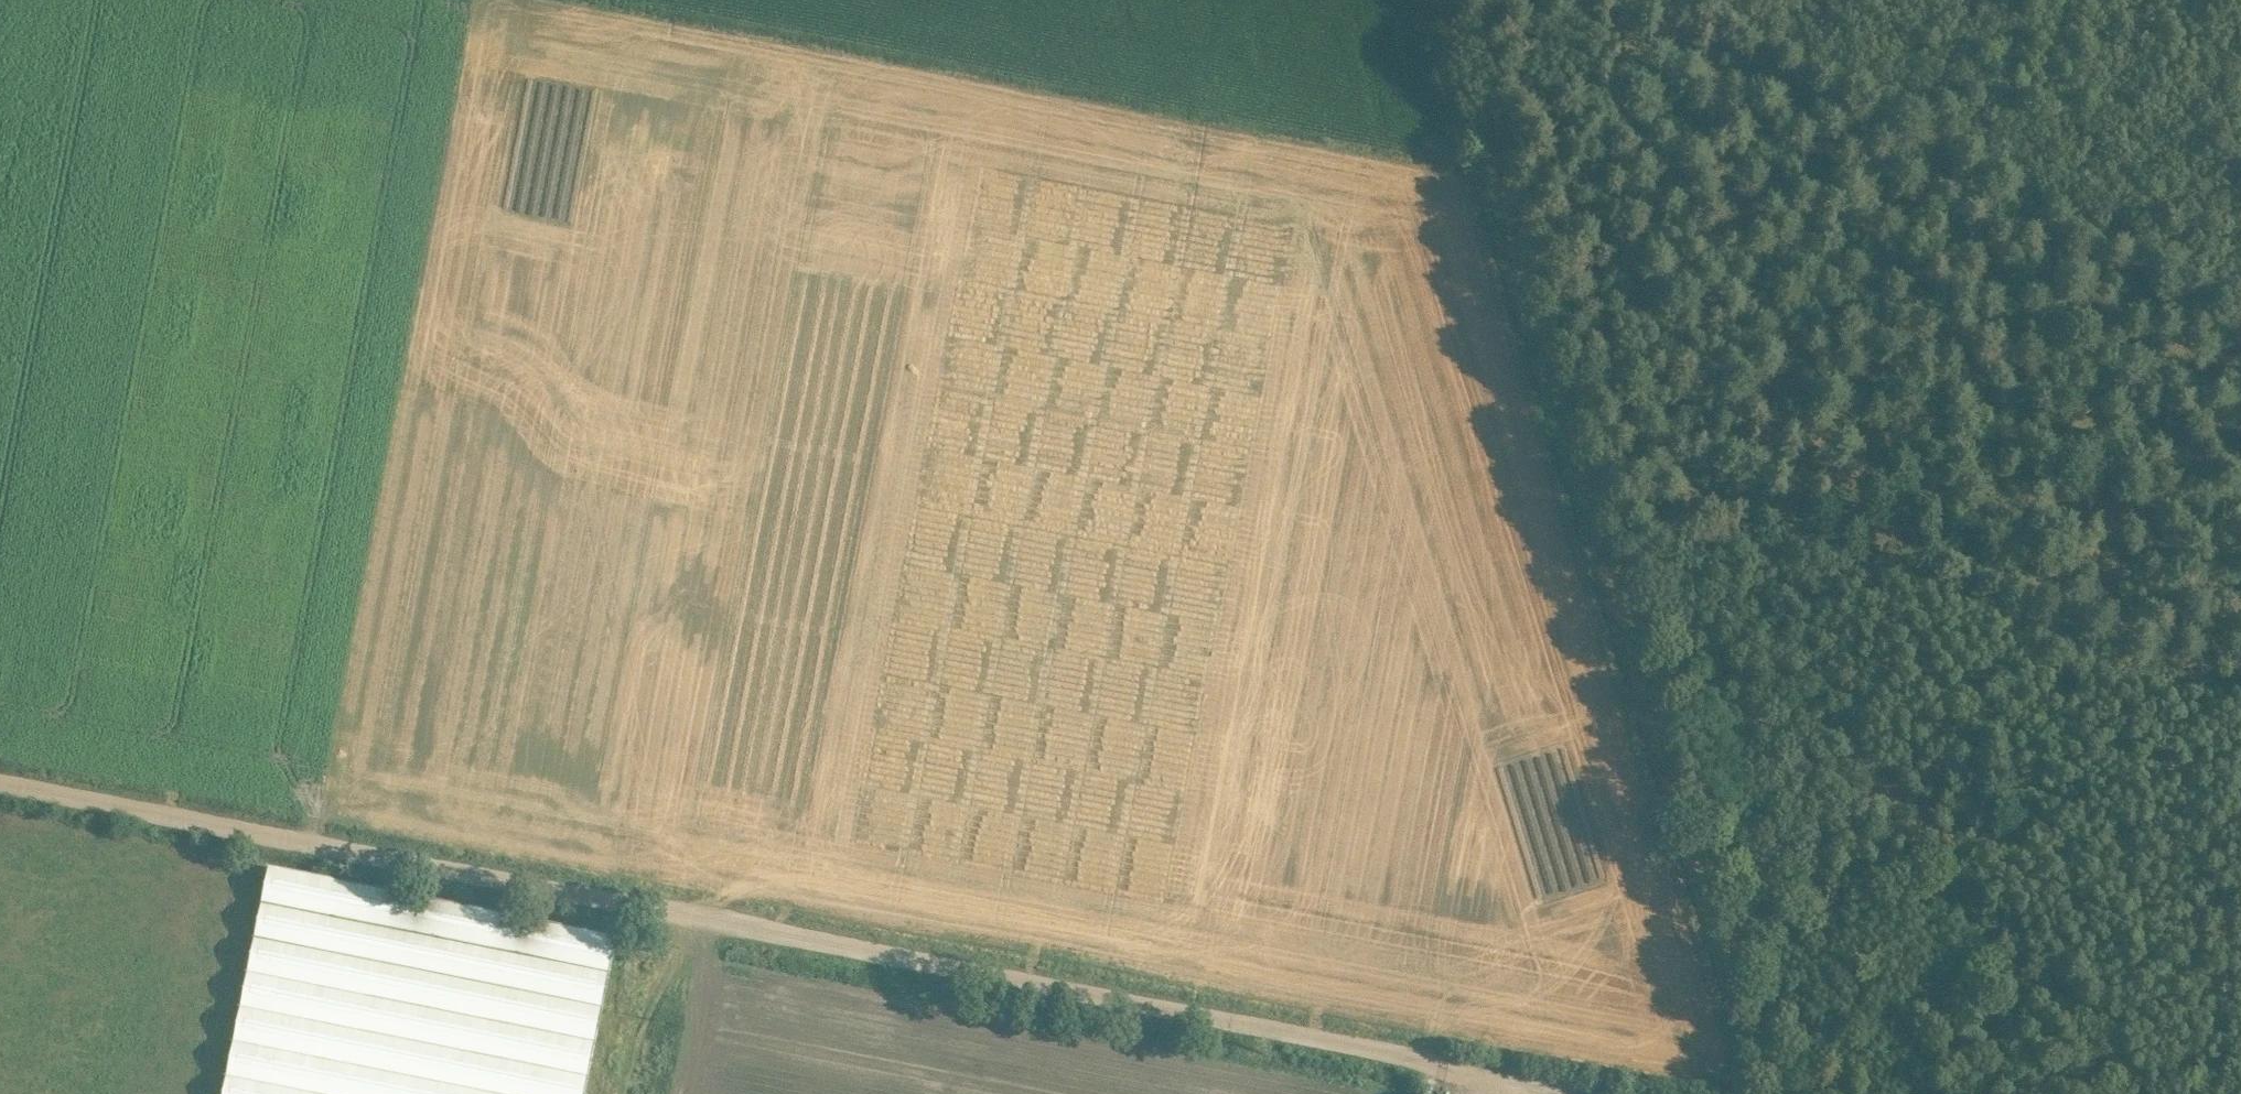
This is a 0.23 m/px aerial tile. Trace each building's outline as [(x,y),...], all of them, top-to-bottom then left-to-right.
[(269,871),(225,1093),(588,1093),(619,943),(269,871)]
